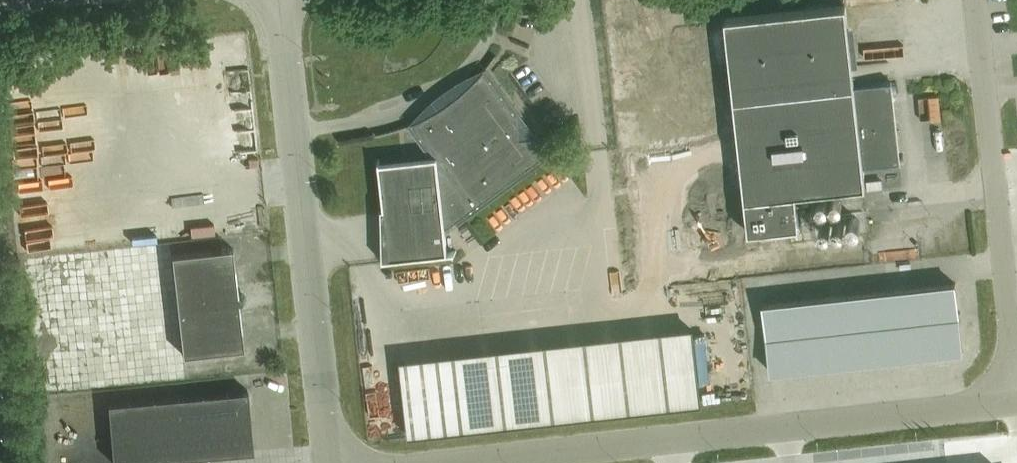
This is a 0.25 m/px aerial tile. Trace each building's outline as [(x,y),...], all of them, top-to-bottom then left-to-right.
[(846,5),(725,19),(748,232),(799,227),(796,194),(865,186),(846,5)] [(517,116),(489,77),(484,71),(496,55),(495,55),(483,70),(477,77),(466,88),(455,98),(452,94),(444,100),(447,104),(430,114),(412,123),(412,124),(436,156),(380,162),(380,159),(378,159),(389,258),(380,259),(381,260),(457,252),(457,250),(445,228),(546,154),(533,137),(519,139),(517,116)] [(811,213),(801,214),(803,230),(813,229),(811,213)] [(182,354),(243,347),(232,247),(171,254),(182,354)] [(943,318),(959,316),(956,283),(939,285),(943,318)] [(927,320),(943,318),(939,285),(923,286),(927,320)] [(911,322),(927,320),(923,286),(907,288),(911,322)] [(895,323),(911,322),(907,288),(891,290),(895,323)] [(879,325),(895,323),(891,290),(875,292),(879,325)] [(863,327),(879,325),(875,292),(859,293),(863,327)] [(847,329),(863,327),(859,293),(844,295),(847,329)] [(831,330),(847,329),(844,295),(828,297),(831,330)] [(815,332),(831,330),(828,297),(812,299),(815,332)] [(800,334),(815,332),(812,299),(796,300),(800,334)] [(784,336),(800,334),(796,300),(780,302),(784,336)] [(767,338),(784,336),(780,302),(763,304),(767,338)] [(959,316),(943,318),(946,352),(963,350),(959,316)] [(943,318),(927,320),(930,354),(946,352),(943,318)] [(927,320),(911,322),(915,355),(930,354),(927,320)] [(911,322),(895,323),(899,357),(915,355),(911,322)] [(895,323),(879,325),(883,359),(899,357),(895,323)] [(879,325),(863,327),(867,361),(883,359),(879,325)] [(693,327),(400,359),(409,436),(702,404),(693,327)] [(863,327),(847,329),(851,362),(867,361),(863,327)] [(847,329),(831,330),(835,364),(851,362),(847,329)] [(831,330),(815,332),(819,366),(835,364),(831,330)] [(815,332),(800,334),(803,368),(819,366),(815,332)] [(800,334),(784,336),(787,369),(803,368),(800,334)] [(784,336),(767,338),(771,371),(787,369),(784,336)] [(108,402),(113,462),(115,462),(253,451),(248,390),(108,402)]
